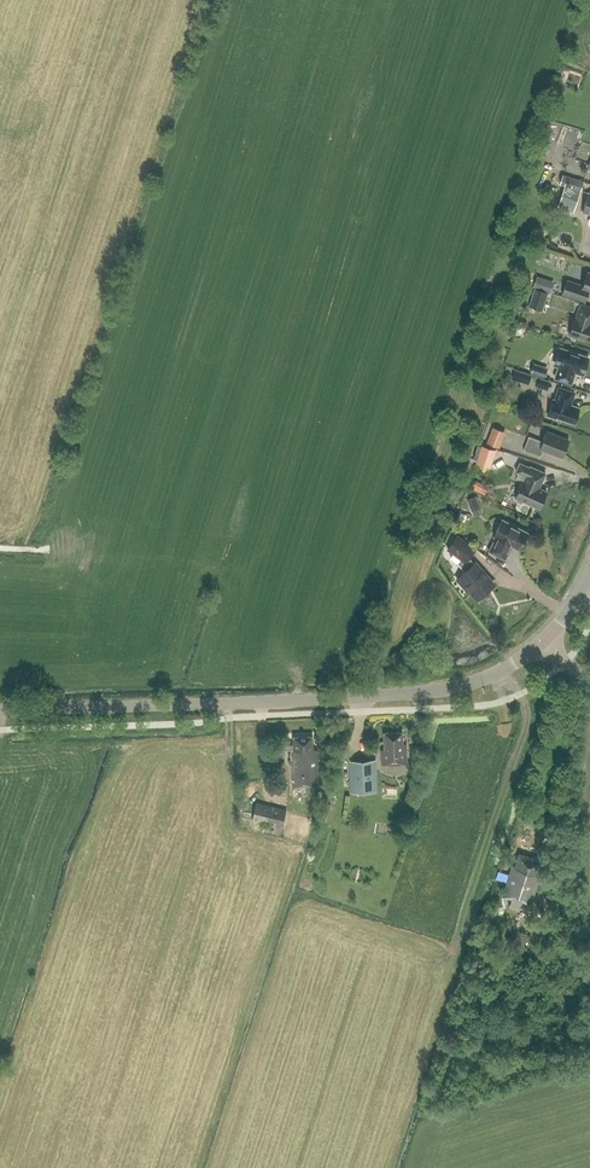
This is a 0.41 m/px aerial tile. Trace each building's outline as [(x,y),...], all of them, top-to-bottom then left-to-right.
[(574,213),(582,187),(574,184),(573,187),(565,185),(558,208),(574,213)] [(587,271),(582,285),(566,280),(562,293),(585,301),(588,292),(589,292),(589,272),(587,271)] [(551,292),(554,281),(537,276),(534,287),(551,292)] [(535,288),(529,305),(535,307),(542,310),(546,299),(548,292),(535,288)] [(580,304),(575,318),(574,317),(569,334),(589,342),(589,307),(580,304)] [(559,347),(553,364),(556,365),(559,366),(555,378),(571,383),(575,371),(583,374),(588,357),(562,348),(559,347)] [(538,361),(534,370),(549,376),(552,367),(538,361)] [(520,367),(516,375),(532,384),(536,375),(520,367)] [(550,395),(552,387),(549,385),(551,380),(540,377),(537,387),(543,389),(542,392),(550,395)] [(571,404),(575,392),(559,386),(555,399),(553,398),(548,415),(558,419),(559,418),(574,423),(579,407),(571,404)] [(500,448),(506,432),(493,426),(487,443),(500,448)] [(562,456),(569,439),(546,431),(543,441),(529,435),(524,449),(540,456),(543,448),(562,456)] [(491,468),(496,450),(482,445),(476,463),(491,468)] [(530,468),(520,463),(516,472),(520,473),(517,478),(522,481),(515,498),(517,499),(517,502),(521,503),(523,502),(539,509),(547,491),(540,488),(546,473),(530,466),(530,468)] [(479,494),(470,498),(478,514),(487,510),(479,494)] [(520,549),(528,532),(503,519),(494,536),(496,537),(489,550),(505,559),(512,545),(520,549)] [(473,564),(467,560),(475,549),(458,535),(448,548),(461,558),(458,563),(465,571),(459,577),(478,598),(479,597),(481,598),(484,593),(486,591),(492,583),(491,582),(491,583),(487,579),(489,578),(475,562),(473,564)] [(403,744),(402,732),(384,733),(385,749),(381,749),(382,763),(389,763),(389,765),(407,765),(406,744),(403,744)] [(313,749),(313,736),(294,737),(294,743),(281,744),(281,750),(291,750),(293,786),(320,785),(318,749),(313,749)] [(352,784),(377,783),(376,757),(351,758),(352,784)] [(283,826),(286,810),(257,803),(253,819),(283,826)] [(538,874),(542,861),(520,854),(515,867),(512,866),(503,896),(512,898),(510,906),(519,909),(521,903),(530,905),(540,874),(538,874)] [(547,927),(534,923),(529,942),(541,945),(547,927)] [(530,932),(517,928),(511,947),(525,950),(530,932)]
